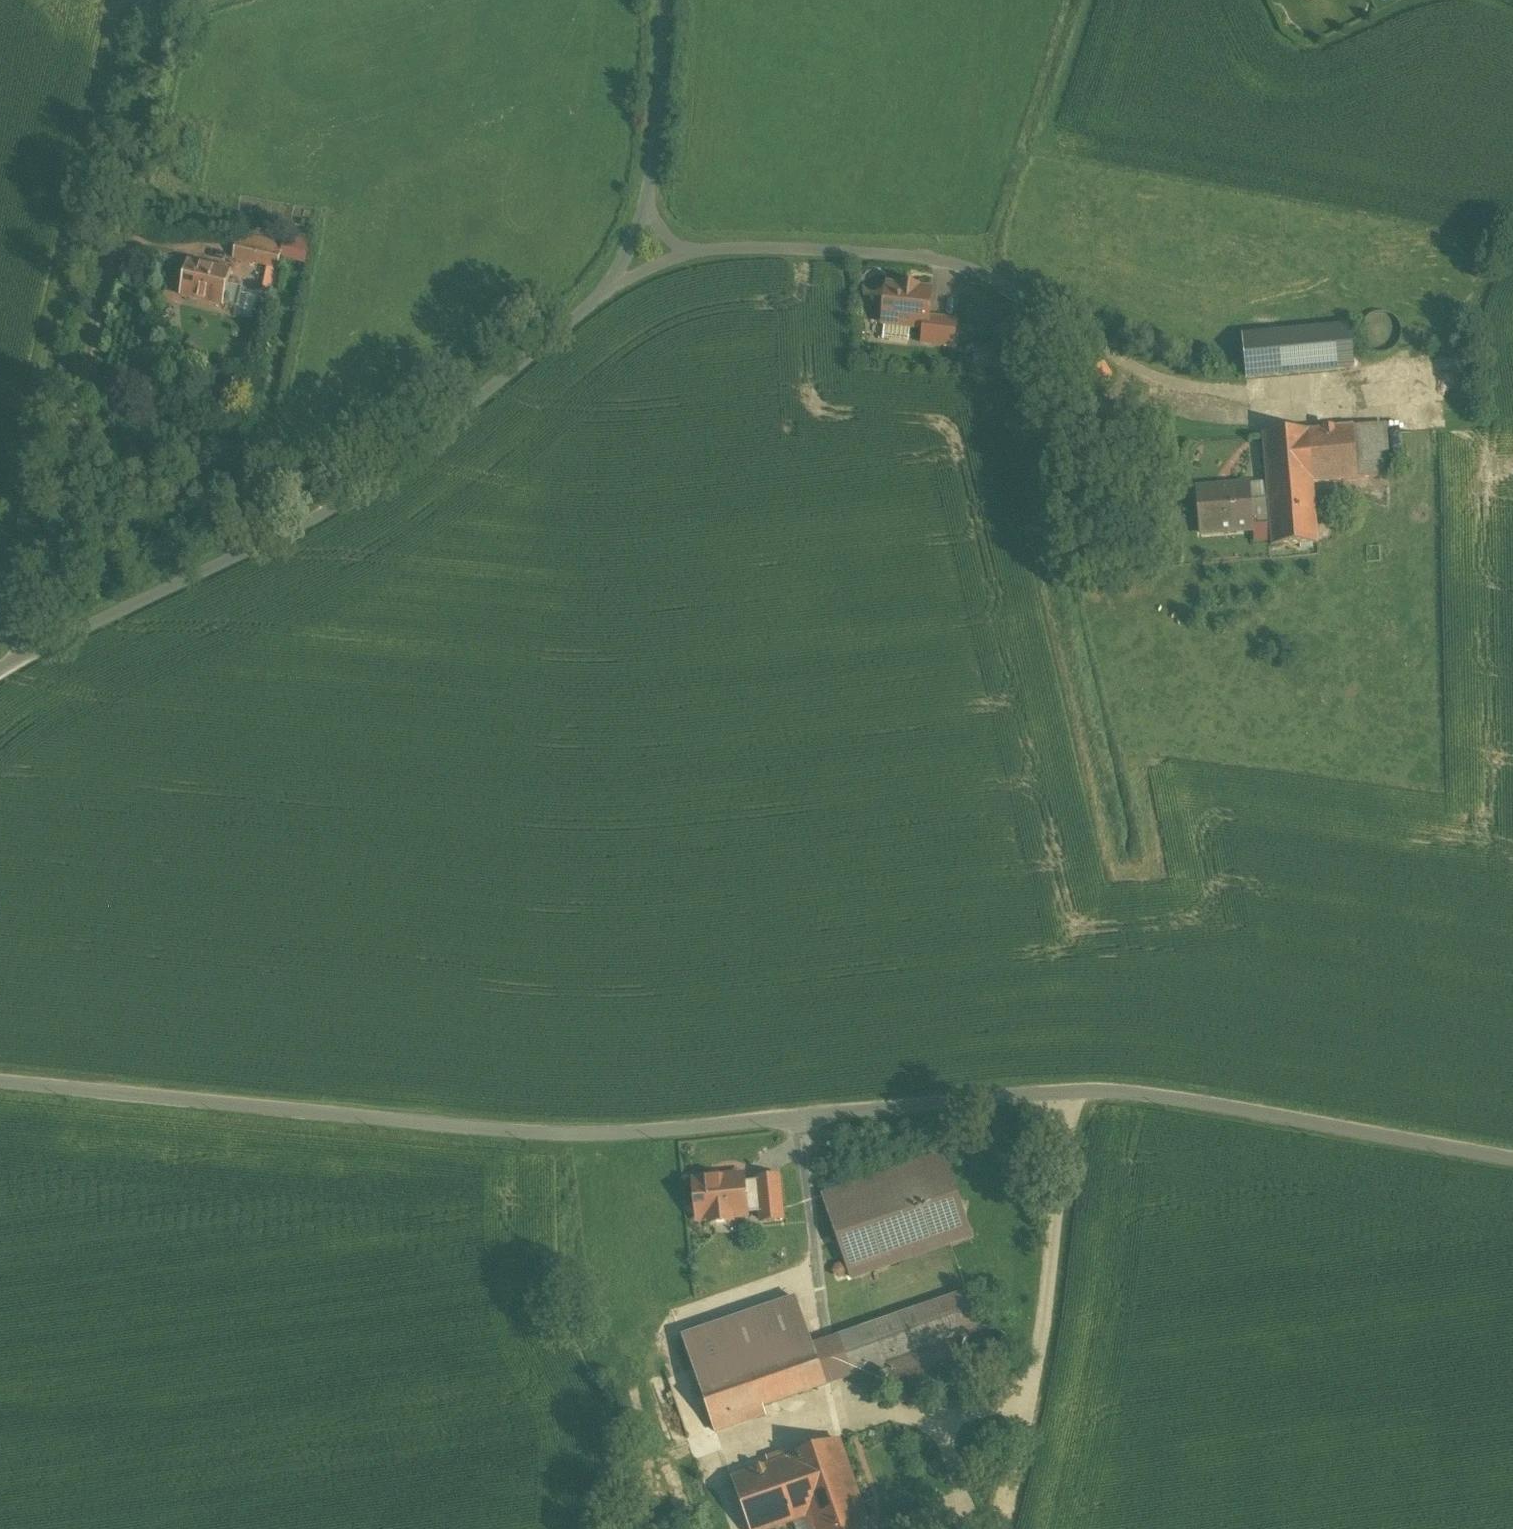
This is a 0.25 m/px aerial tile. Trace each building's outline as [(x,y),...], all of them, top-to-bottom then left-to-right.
[(233,257),(278,267),(283,245),(239,234),(233,257)] [(231,272),(188,262),(181,295),(224,305),(224,303),(237,306),(241,290),(228,287),(231,272)] [(888,284),(887,295),(883,299),(882,308),(885,311),(884,322),(925,327),(926,327),(928,317),(931,290),(917,288),(917,286),(902,284),(902,286),(888,284)] [(1363,322),(1361,326),(1360,331),(1361,335),(1362,340),(1364,344),(1367,347),(1371,350),(1375,352),(1379,353),(1384,353),(1388,352),(1393,349),(1396,346),(1399,343),(1401,339),(1402,334),(1401,329),(1400,325),(1398,321),(1395,317),(1391,315),(1387,313),(1383,312),(1378,312),(1374,313),(1369,315),(1366,318),(1363,322)] [(926,327),(925,327),(923,341),(953,344),(956,320),(928,317),(926,327)] [(1243,336),(1246,376),(1355,366),(1351,326),(1243,336)] [(1097,355),(1064,382),(1078,399),(1112,373),(1097,355)] [(1270,524),(1272,546),(1319,543),(1314,482),(1388,477),(1384,424),(1263,434),(1268,499),(1270,524)] [(1253,526),(1270,524),(1268,499),(1250,501),(1249,485),(1198,489),(1201,533),(1253,529),(1253,526)] [(942,1154),(822,1195),(851,1278),(971,1237),(942,1154)] [(743,1177),(695,1181),(698,1219),(711,1218),(711,1223),(732,1221),(731,1215),(746,1214),(746,1208),(744,1188),(743,1177)] [(758,1187),(744,1188),(746,1208),(760,1206),(761,1220),(783,1218),(779,1178),(757,1180),(758,1187)] [(970,1292),(838,1337),(851,1376),(853,1382),(887,1371),(898,1403),(970,1379),(956,1339),(983,1330),(970,1292)] [(762,1406),(826,1384),(813,1346),(797,1299),(682,1338),(715,1432),(764,1415),(762,1406)] [(825,1341),(813,1346),(826,1384),(839,1380),(851,1376),(838,1337),(825,1341)] [(861,1507),(838,1440),(788,1457),(789,1458),(732,1477),(749,1528),(773,1528),(808,1517),(833,1508),(836,1516),(861,1507)] [(808,1517),(813,1528),(868,1528),(861,1507),(836,1516),(833,1508),(808,1517)]
